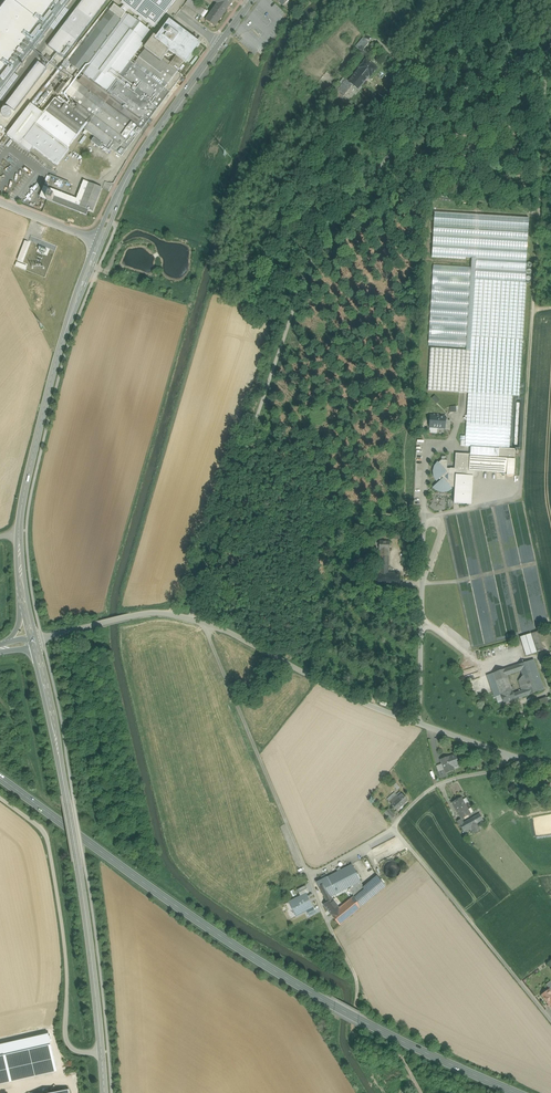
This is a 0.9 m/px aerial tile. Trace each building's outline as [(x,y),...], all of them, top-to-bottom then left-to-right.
[(0,9),(0,93),(71,0),(7,0),(0,9)] [(48,47),(64,58),(108,0),(83,0),(48,47)] [(121,3),(124,5),(129,8),(139,16),(143,19),(148,23),(153,26),(155,28),(176,0),(123,0),(121,3)] [(192,0),(188,0),(185,4),(201,15),(205,10),(192,0)] [(231,0),(213,0),(218,4),(206,21),(215,27),(233,1),(231,0)] [(85,74),(107,91),(129,62),(151,32),(149,31),(145,28),(140,23),(136,20),(129,15),(129,16),(125,13),(126,13),(120,9),(111,2),(62,65),(31,104),(38,109),(52,91),(49,89),(64,70),(66,71),(67,69),(71,64),(81,71),(85,74)] [(120,9),(126,13),(128,10),(129,8),(124,5),(122,6),(120,9)] [(152,40),(146,48),(177,71),(185,60),(186,61),(198,44),(178,29),(181,25),(175,21),(173,20),(170,17),(158,32),(152,40)] [(363,38),(355,47),(360,51),(363,47),(364,49),(369,43),(363,38)] [(177,71),(146,48),(136,62),(167,85),(177,71)] [(57,63),(47,55),(45,57),(55,65),(57,63)] [(349,82),(353,85),(358,90),(369,76),(370,77),(377,68),(366,59),(359,68),(360,69),(349,82)] [(38,62),(6,104),(15,111),(47,69),(38,62)] [(123,78),(133,65),(129,62),(107,91),(85,74),(81,79),(78,82),(105,102),(136,126),(141,119),(110,96),(120,83),(151,106),(154,101),(123,78)] [(165,88),(167,85),(136,62),(133,65),(165,88)] [(165,88),(133,65),(123,78),(154,101),(165,88)] [(183,76),(177,71),(167,85),(165,88),(170,92),(183,76)] [(78,82),(72,77),(66,85),(62,90),(71,97),(75,100),(79,103),(93,114),(95,116),(105,102),(78,82)] [(346,79),(341,86),(339,84),(332,92),(347,104),(349,101),(344,97),(353,85),(349,82),(346,79)] [(63,82),(55,93),(58,95),(62,90),(66,85),(63,82)] [(151,106),(120,83),(110,96),(141,119),(151,106)] [(151,106),(141,119),(146,124),(170,92),(165,88),(154,101),(151,106)] [(57,97),(46,111),(77,134),(82,127),(93,114),(79,103),(76,108),(74,110),(70,107),(57,97)] [(136,126),(105,102),(95,116),(126,139),(136,126)] [(38,109),(31,104),(14,126),(7,135),(30,152),(33,148),(57,166),(69,150),(67,148),(77,134),(46,111),(44,114),(38,109)] [(2,114),(3,116),(5,117),(7,117),(9,116),(11,115),(12,113),(11,110),(10,108),(8,107),(5,107),(4,108),(2,110),(2,112),(2,114)] [(95,116),(93,114),(82,127),(84,129),(116,153),(126,139),(95,116)] [(146,124),(141,119),(136,126),(142,130),(146,124)] [(126,139),(116,153),(121,157),(142,130),(136,126),(126,139)] [(102,144),(94,138),(91,142),(99,148),(102,144)] [(100,169),(85,163),(82,171),(92,175),(91,177),(96,179),(100,169)] [(86,215),(89,210),(93,212),(102,188),(84,181),(77,199),(51,189),(44,186),(40,197),(43,198),(52,202),(86,215)] [(527,240),(433,234),(432,256),(476,258),(475,280),(525,283),(527,240)] [(471,267),(434,265),(429,346),(466,348),(471,267)] [(525,283),(475,280),(472,336),(523,339),(526,283),(525,283)] [(523,339),(472,336),(471,351),(468,393),(513,396),(519,396),(523,339)] [(471,351),(431,348),(428,391),(468,393),(471,351)] [(513,396),(468,393),(465,446),(471,447),(509,449),(513,396)] [(436,395),(431,399),(436,404),(440,401),(436,395)] [(446,417),(430,416),(429,427),(430,427),(429,433),(437,434),(437,428),(445,429),(445,430),(450,430),(451,421),(446,421),(446,417)] [(509,449),(471,447),(470,454),(469,471),(478,471),(507,473),(506,475),(514,475),(515,459),(514,459),(515,449),(509,449)] [(470,454),(456,453),(455,468),(450,468),(450,469),(447,469),(447,461),(441,460),(439,463),(438,462),(434,466),(433,471),(433,477),(436,481),(439,479),(441,480),(432,488),(437,491),(442,492),(447,492),(452,489),(451,488),(452,487),(455,488),(454,503),(471,504),(473,476),(475,477),(477,475),(478,471),(469,471),(470,454)] [(390,542),(379,541),(379,549),(380,550),(388,550),(390,550),(390,542)] [(388,557),(380,557),(380,573),(378,573),(378,586),(400,586),(400,574),(388,573),(388,557)] [(532,634),(538,652),(543,650),(538,632),(532,634)] [(520,637),(526,656),(537,653),(531,634),(520,637)] [(537,686),(542,685),(534,660),(528,661),(537,686)] [(537,686),(528,661),(519,665),(521,671),(524,680),(527,689),(537,686)] [(475,698),(487,694),(478,672),(470,662),(455,668),(467,682),(469,682),(475,698)] [(521,671),(519,665),(505,669),(507,676),(521,671)] [(511,688),(507,676),(505,669),(488,675),(496,697),(501,695),(501,694),(512,690),(514,690),(513,687),(511,688)] [(527,689),(524,680),(519,681),(522,691),(527,689)] [(521,691),(523,697),(534,693),(544,690),(542,685),(537,686),(527,689),(522,691),(521,691)] [(512,690),(501,694),(501,695),(503,702),(504,704),(519,699),(517,693),(514,694),(512,690)] [(546,697),(535,702),(537,709),(549,705),(546,697)] [(455,755),(441,760),(446,773),(454,770),(453,766),(458,764),(455,755)] [(409,801),(401,792),(399,794),(397,792),(389,799),(399,810),(409,801)] [(461,797),(452,803),(461,819),(470,814),(461,797)] [(392,809),(386,813),(394,822),(399,817),(392,809)] [(488,827),(481,814),(466,822),(465,820),(461,822),(467,833),(473,830),(475,833),(488,827)] [(396,837),(372,849),(379,864),(406,850),(396,837)] [(377,874),(368,856),(360,860),(369,878),(377,874)] [(392,861),(390,861),(388,862),(386,863),(385,864),(384,866),(383,868),(383,870),(383,872),(384,874),(385,876),(387,877),(388,878),(390,878),(392,879),(394,878),(396,877),(398,876),(399,875),(400,873),(401,871),(401,869),(401,867),(400,865),(399,864),(397,862),(395,861),(394,861),(392,861)] [(324,884),(331,897),(337,894),(333,885),(334,885),(356,873),(352,864),(343,869),(337,872),(321,880),(323,884),(324,884)] [(333,885),(337,894),(353,886),(353,887),(334,902),(332,900),(327,903),(323,905),(340,925),(372,898),(365,889),(363,886),(356,873),(334,885),(333,885)] [(365,889),(372,898),(386,887),(377,876),(363,886),(365,889)] [(323,884),(319,887),(327,903),(332,900),(331,897),(324,884),(323,884)] [(301,896),(289,902),(296,916),(313,907),(309,892),(306,886),(298,890),(301,896)] [(541,996),(550,1010),(550,983),(547,986),(550,990),(541,996)]
